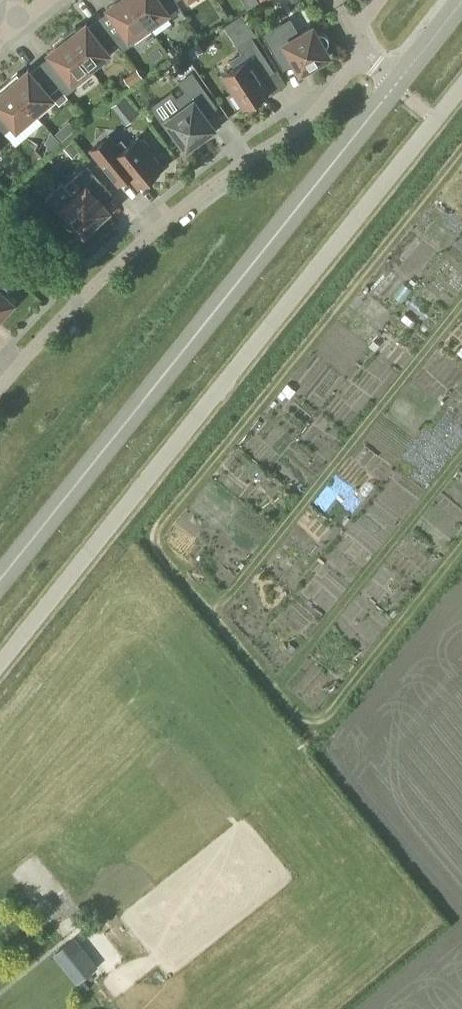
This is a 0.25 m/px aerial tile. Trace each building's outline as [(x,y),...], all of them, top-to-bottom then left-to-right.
[(152,30),(132,0),(115,0),(116,1),(107,7),(110,12),(100,19),(116,42),(122,50),(152,30)] [(175,0),(132,0),(152,30),(181,9),(175,0)] [(106,49),(116,42),(100,19),(89,27),(86,23),(78,29),(75,26),(65,34),(91,68),(109,53),(106,49)] [(319,33),(317,34),(313,26),(299,34),(290,19),(264,34),(283,68),(295,62),(301,72),(329,55),(325,48),(326,47),(327,46),(328,45),(329,43),(329,42),(329,40),(329,38),(328,37),(327,36),(326,34),(325,33),(323,33),(322,33),(320,33),(319,33)] [(94,72),(91,68),(65,34),(54,42),(57,46),(48,52),(51,56),(41,64),(59,86),(66,94),(94,72)] [(224,77),(222,83),(227,91),(233,91),(243,107),(245,106),(251,107),(259,102),(260,97),(261,96),(269,91),(262,79),(274,71),(252,38),(239,46),(243,53),(231,61),(235,67),(223,75),(224,77)] [(50,94),(59,86),(41,64),(31,73),(28,69),(20,76),(17,73),(7,81),(35,113),(53,97),(50,94)] [(137,69),(124,79),(131,88),(131,89),(141,81),(144,79),(144,78),(138,70),(137,69)] [(210,131),(214,128),(205,115),(216,106),(192,73),(179,82),(187,92),(176,100),(182,108),(166,120),(186,148),(198,139),(201,142),(212,134),(210,131)] [(35,113),(7,81),(0,88),(0,128),(11,141),(4,133),(14,125),(17,129),(35,113)] [(61,139),(74,127),(68,120),(55,132),(61,139)] [(11,141),(0,128),(0,148),(1,150),(11,141)] [(103,140),(91,150),(119,184),(130,175),(139,186),(146,180),(147,179),(152,179),(159,174),(160,169),(162,167),(150,152),(151,146),(145,139),(140,140),(138,137),(126,146),(122,140),(117,144),(110,135),(103,140)] [(43,158),(24,138),(15,145),(34,166),(43,158)] [(73,158),(80,151),(71,142),(64,148),(73,158)] [(84,232),(109,210),(101,202),(111,193),(87,167),(65,187),(74,197),(62,208),(67,214),(66,215),(65,216),(65,218),(65,219),(65,220),(65,221),(65,223),(66,224),(67,226),(68,227),(69,227),(71,228),(72,228),(74,228),(75,228),(77,227),(78,226),(84,232)] [(13,302),(8,297),(10,294),(9,288),(3,282),(0,282),(0,317),(13,302)] [(255,499),(269,483),(240,457),(226,473),(255,499)]
